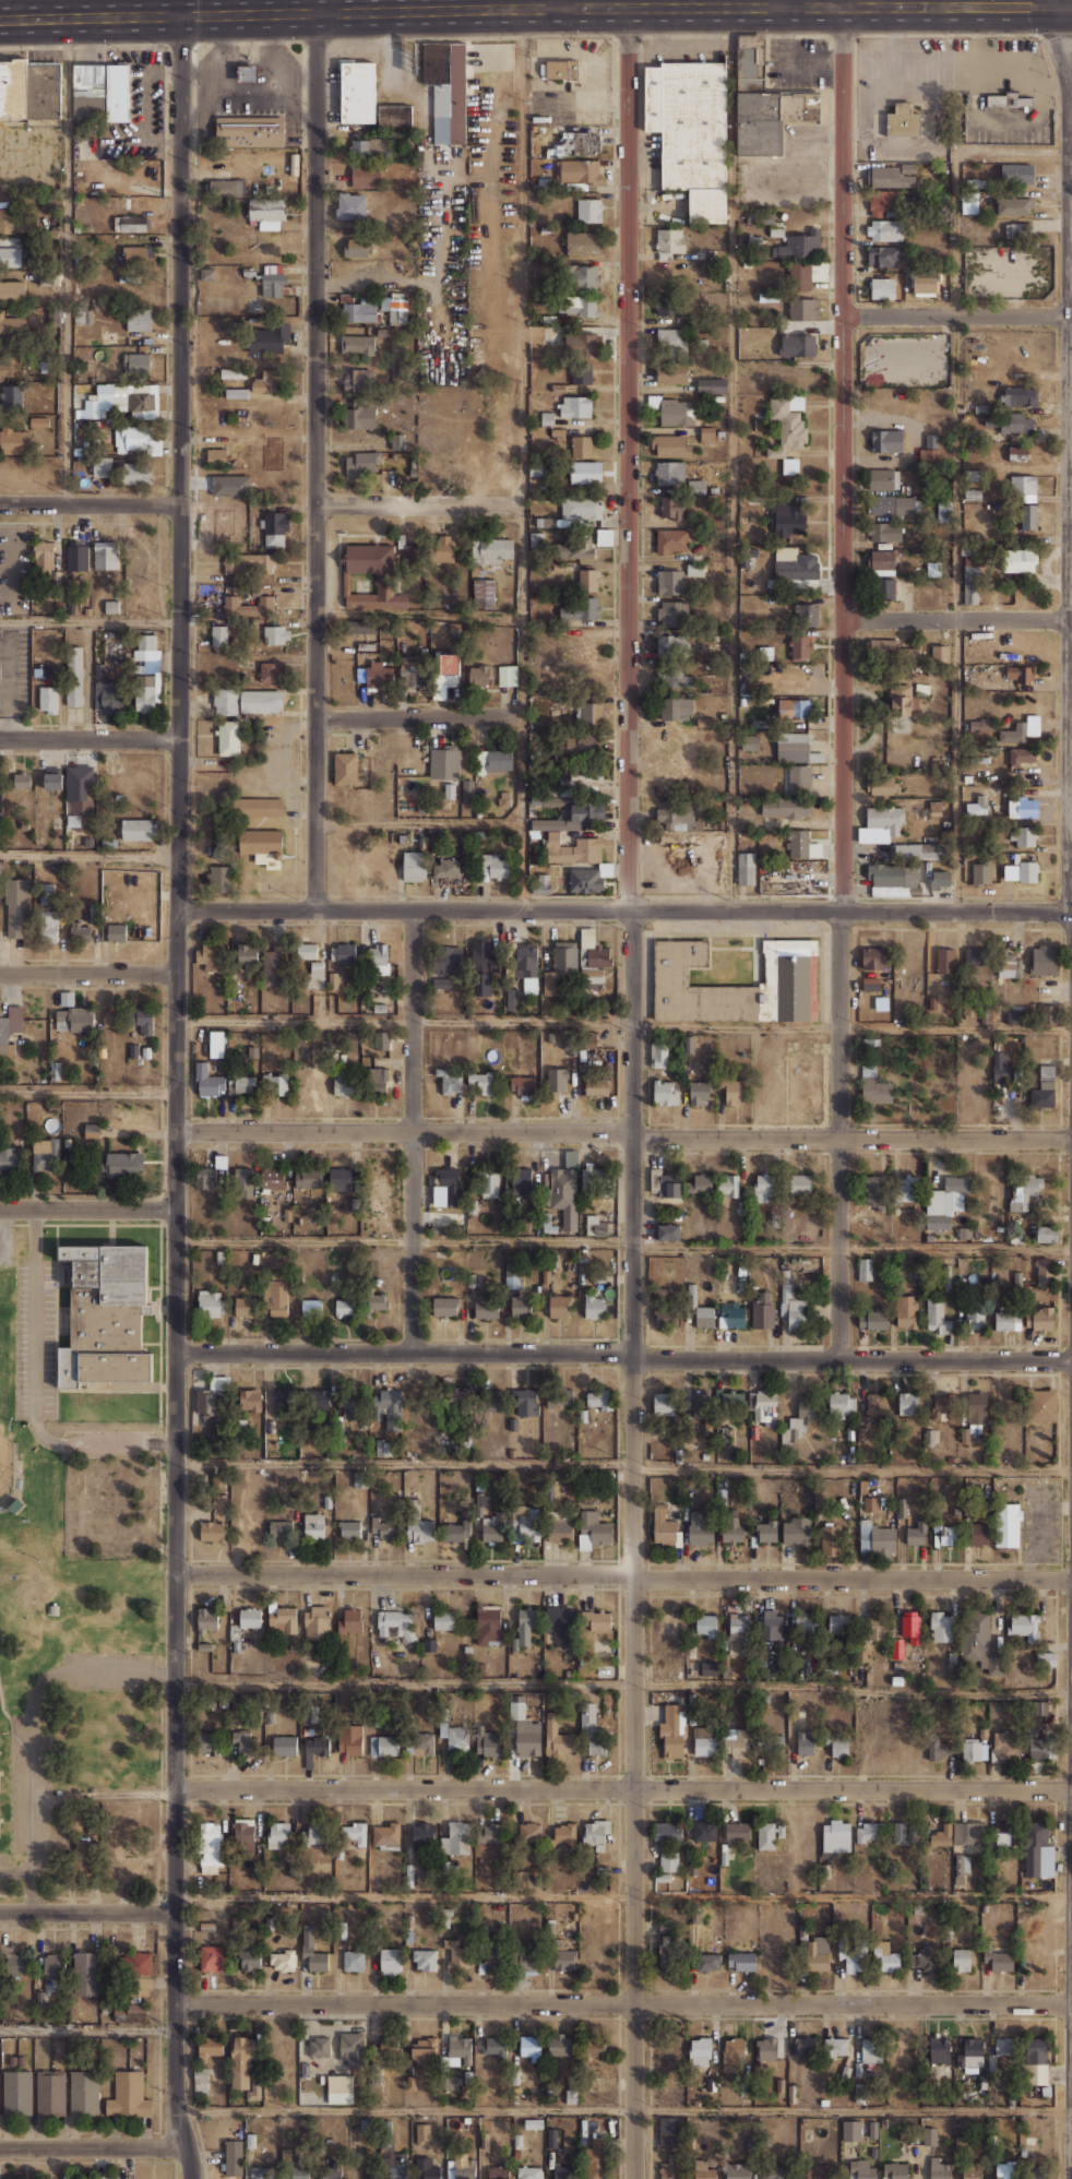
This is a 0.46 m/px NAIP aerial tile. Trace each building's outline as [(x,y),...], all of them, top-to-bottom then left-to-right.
[(736,48),(736,35),(763,35),(763,47),(736,48)] [(433,144),(433,83),(422,83),(422,43),(465,43),(465,144),(433,144)] [(763,47),(763,76),(763,92),(769,92),(769,121),(781,121),(781,154),(736,153),(736,48),(763,47)] [(26,117),(0,118),(0,61),(12,61),(12,59),(26,59),(26,61),(26,117)] [(374,122),(341,122),(341,69),(337,69),(337,59),(354,59),(354,62),(374,62),(374,122)] [(568,79),(546,79),(546,78),(540,78),(540,63),(546,63),(546,60),(577,60),(577,79),(573,79),(573,92),(568,92),(568,79)] [(26,61),(60,61),(60,118),(26,117),(26,61)] [(659,62),(726,62),(726,223),(688,223),(688,189),(660,189),(660,131),(644,131),(644,67),(659,67),(659,62)] [(128,121),(72,121),(72,64),(128,64),(128,121)] [(257,83),(237,83),(237,66),(257,66),(257,83)] [(769,92),(781,92),(781,121),(769,121),(769,92)] [(781,92),(793,92),(791,122),(781,121),(781,92)] [(793,92),(803,92),(803,122),(791,122),(793,92)] [(803,92),(818,92),(818,122),(803,122),(803,92)] [(1005,92),(1016,92),(1016,97),(1032,97),(1032,105),(1005,105),(1005,107),(986,107),(986,95),(1005,95),(1005,92)] [(912,112),(919,112),(919,135),(886,135),(886,112),(894,112),(894,102),(912,102),(912,112)] [(412,105),(412,129),(378,129),(378,105),(412,105)] [(284,145),(216,145),(216,117),(284,117),(284,145)] [(574,154),(601,154),(601,133),(563,133),(563,144),(574,144),(574,154)] [(352,140),(353,159),(392,157),(391,138),(352,140)] [(556,159),(556,181),(598,181),(599,160),(556,159)] [(1001,164),(1035,164),(1034,184),(1001,183),(1001,164)] [(350,166),(379,167),(379,190),(350,189),(350,166)] [(872,166),(909,166),(909,188),(872,189),(872,166)] [(537,178),(538,189),(561,188),(561,182),(551,182),(551,177),(537,178)] [(966,179),(972,179),(972,177),(978,177),(978,179),(987,179),(987,188),(965,188),(966,179)] [(201,179),(236,178),(236,202),(202,203),(201,179)] [(962,192),(978,191),(979,215),(962,215),(962,192)] [(869,192),(869,215),(891,215),(891,192),(869,192)] [(335,194),(366,194),(365,224),(334,223),(335,194)] [(1034,198),(997,199),(997,215),(1031,215),(1031,206),(1034,206),(1034,198)] [(246,199),(287,200),(287,224),(245,222),(246,199)] [(577,199),(577,222),(603,222),(601,199),(577,199)] [(13,233),(0,233),(0,209),(5,209),(7,210),(37,210),(37,231),(13,231),(13,233)] [(752,213),(752,223),(774,223),(774,213),(752,213)] [(146,231),(146,215),(114,216),(115,231),(146,231)] [(868,221),(905,221),(905,242),(868,243),(868,221)] [(1005,235),(1029,236),(1030,224),(1006,223),(1005,235)] [(770,227),(770,236),(783,237),(783,228),(770,227)] [(819,228),(818,257),(771,255),(771,245),(784,246),(785,235),(807,235),(807,227),(819,228)] [(658,228),(658,251),(683,251),(683,228),(658,228)] [(567,231),(567,253),(600,253),(601,233),(567,231)] [(344,239),(344,257),(367,257),(367,239),(344,239)] [(145,247),(122,246),(122,252),(121,252),(120,265),(145,265),(145,247)] [(868,247),(869,267),(902,266),(902,246),(868,247)] [(21,247),(0,247),(0,266),(21,266),(21,247)] [(789,262),(789,289),(810,290),(811,262),(789,262)] [(263,263),(263,297),(296,297),(296,286),(284,286),(284,264),(263,263)] [(557,265),(597,265),(598,308),(558,308),(557,265)] [(200,269),(201,281),(216,281),(215,267),(200,269)] [(243,267),(243,276),(254,276),(254,267),(243,267)] [(913,272),(913,294),(934,295),(934,273),(913,272)] [(59,286),(59,275),(39,275),(39,286),(59,286)] [(871,277),(871,298),(895,298),(895,277),(871,277)] [(26,300),(0,301),(0,280),(25,278),(26,300)] [(759,291),(759,301),(781,301),(781,291),(759,291)] [(655,315),(682,316),(683,296),(656,296),(655,315)] [(336,297),(379,298),(378,325),(335,324),(336,297)] [(390,297),(388,325),(406,326),(408,298),(390,297)] [(789,300),(790,320),(820,319),(819,298),(789,300)] [(4,317),(4,308),(0,308),(0,334),(23,334),(23,317),(4,317)] [(151,331),(151,308),(127,309),(127,331),(151,331)] [(92,324),(91,309),(74,309),(74,324),(92,324)] [(541,315),(541,324),(556,324),(556,315),(541,315)] [(225,332),(241,331),(240,321),(224,322),(225,332)] [(528,325),(527,344),(543,345),(543,326),(528,325)] [(249,329),(249,353),(289,352),(289,328),(249,329)] [(657,329),(657,354),(686,353),(684,329),(657,329)] [(568,332),(568,358),(598,358),(598,332),(568,332)] [(781,335),(782,356),(815,355),(814,334),(781,335)] [(338,336),(373,336),(374,358),(338,359),(338,336)] [(128,354),(129,372),(148,371),(148,353),(128,354)] [(19,356),(3,356),(3,364),(0,364),(0,376),(20,376),(19,356)] [(657,360),(658,382),(688,381),(688,360),(657,360)] [(591,384),(592,363),(572,363),(572,384),(591,384)] [(341,367),(376,365),(377,391),(342,392),(341,367)] [(221,368),(221,378),(246,378),(246,368),(221,368)] [(252,381),(252,392),(281,391),(279,380),(293,380),(293,368),(261,369),(261,381),(252,381)] [(696,379),(696,392),(725,392),(725,379),(696,379)] [(1,385),(22,385),(22,409),(1,409),(1,385)] [(157,417),(157,385),(114,385),(114,393),(92,393),(92,418),(105,418),(105,409),(112,409),(112,418),(157,417)] [(226,386),(225,398),(249,398),(249,386),(226,386)] [(1037,406),(1037,388),(1004,386),(1004,406),(1037,406)] [(557,394),(594,395),(594,416),(557,416),(557,394)] [(770,397),(769,420),(781,420),(781,449),(766,449),(766,457),(786,457),(786,449),(805,449),(806,412),(788,410),(788,397),(770,397)] [(659,400),(659,424),(694,424),(694,400),(659,400)] [(348,408),(379,407),(380,427),(349,428),(348,408)] [(540,413),(541,425),(555,425),(553,412),(540,413)] [(1033,418),(1025,417),(1025,413),(1009,412),(1009,418),(1000,417),(999,434),(1004,434),(1004,433),(1010,433),(1010,431),(1024,431),(1024,433),(1033,433),(1033,418)] [(49,426),(49,417),(31,417),(31,426),(49,426)] [(984,417),(998,417),(998,426),(984,426),(984,417)] [(0,430),(0,454),(31,454),(31,430),(13,430),(13,424),(1,424),(1,430),(0,430)] [(152,439),(152,426),(115,426),(115,452),(126,453),(126,449),(146,449),(145,455),(163,455),(163,439),(152,439)] [(701,428),(702,442),(716,442),(715,427),(701,428)] [(872,430),(872,452),(903,451),(903,429),(872,430)] [(650,433),(650,448),(656,448),(656,455),(692,456),(692,444),(684,444),(684,434),(650,433)] [(925,433),(940,433),(940,449),(925,449),(925,433)] [(392,434),(392,450),(404,450),(404,434),(392,434)] [(571,436),(571,457),(592,457),(592,436),(571,436)] [(83,438),(99,438),(99,455),(73,455),(73,448),(83,446),(83,438)] [(1010,446),(1027,446),(1027,462),(1009,462),(1010,446)] [(207,449),(209,460),(226,460),(225,448),(207,449)] [(939,448),(923,449),(924,465),(940,465),(939,448)] [(345,454),(384,453),(385,477),(346,478),(345,454)] [(150,485),(150,462),(124,463),(124,459),(111,459),(111,456),(93,457),(93,476),(120,476),(120,485),(150,485)] [(799,474),(798,458),(783,458),(783,475),(799,474)] [(571,461),(571,483),(601,483),(601,461),(571,461)] [(657,462),(657,484),(683,485),(683,463),(657,462)] [(531,463),(531,476),(547,476),(547,463),(531,463)] [(869,468),(869,490),(893,489),(893,468),(869,468)] [(965,471),(982,469),(982,480),(965,480),(965,471)] [(1011,476),(1036,475),(1036,493),(1011,495),(1011,476)] [(688,480),(689,493),(705,492),(704,479),(688,480)] [(964,489),(970,489),(970,488),(974,488),(973,489),(981,489),(981,500),(964,499),(964,489)] [(562,495),(561,519),(601,519),(601,496),(562,495)] [(872,495),(871,514),(893,515),(894,495),(872,495)] [(660,497),(660,515),(674,515),(674,521),(684,521),(683,496),(660,497)] [(895,497),(895,514),(914,513),(913,496),(895,497)] [(773,502),(774,535),(807,534),(805,501),(773,502)] [(938,502),(938,523),(951,523),(950,502),(938,502)] [(1021,504),(1036,504),(1036,529),(1022,529),(1021,504)] [(263,514),(288,513),(289,547),(264,547),(263,514)] [(536,519),(536,527),(559,526),(559,516),(536,519)] [(869,522),(869,540),(901,539),(900,521),(869,522)] [(656,529),(657,553),(689,553),(689,528),(656,529)] [(565,529),(565,556),(592,556),(592,529),(565,529)] [(612,529),(598,529),(598,545),(612,545),(612,529)] [(960,529),(961,555),(975,555),(974,529),(960,529)] [(529,533),(531,548),(544,547),(544,532),(529,533)] [(475,540),(511,537),(513,561),(477,564),(475,540)] [(437,539),(454,539),(455,560),(438,561),(437,539)] [(53,541),(53,569),(35,569),(35,540),(45,540),(45,541),(53,541)] [(88,571),(88,546),(82,546),(82,541),(69,541),(69,545),(67,545),(67,571),(88,571)] [(95,541),(119,541),(118,569),(94,569),(95,541)] [(345,543),(345,607),(407,608),(408,594),(394,594),(395,544),(345,543)] [(419,545),(404,544),(403,566),(418,566),(419,545)] [(1023,548),(1023,547),(1037,547),(1037,562),(1034,562),(1034,572),(1002,572),(1002,549),(1023,548)] [(737,549),(737,569),(749,568),(749,557),(759,557),(758,548),(737,549)] [(870,550),(871,569),(893,569),(893,550),(870,550)] [(776,560),(776,578),(817,578),(817,553),(796,553),(796,560),(776,560)] [(224,555),(225,573),(238,573),(238,563),(259,563),(259,573),(273,573),(273,555),(224,555)] [(551,561),(551,570),(567,570),(565,560),(551,561)] [(926,562),(927,576),(941,575),(940,561),(926,562)] [(687,563),(688,575),(704,575),(704,563),(687,563)] [(963,567),(977,565),(978,604),(964,604),(963,567)] [(579,569),(579,591),(597,591),(597,569),(579,569)] [(656,570),(657,595),(687,593),(686,569),(656,570)] [(473,580),(474,607),(495,606),(493,579),(473,580)] [(872,580),(872,600),(895,600),(895,580),(872,580)] [(225,595),(238,596),(238,605),(259,605),(259,595),(273,595),(273,615),(225,614),(225,595)] [(575,598),(575,618),(597,617),(597,598),(575,598)] [(105,600),(119,600),(119,612),(106,612),(105,600)] [(660,600),(659,623),(692,624),(693,602),(660,600)] [(793,605),(793,627),(818,626),(817,604),(793,605)] [(380,618),(380,628),(400,628),(400,618),(380,618)] [(347,620),(347,633),(376,634),(376,621),(347,620)] [(450,623),(450,636),(461,636),(461,623),(450,623)] [(212,626),(227,626),(227,645),(212,645),(212,626)] [(264,626),(284,626),(285,630),(289,630),(290,643),(265,644),(264,626)] [(138,634),(156,634),(156,650),(160,650),(160,702),(155,702),(155,711),(146,711),(146,712),(141,712),(141,710),(135,710),(135,676),(133,676),(133,650),(138,650),(138,634)] [(791,635),(794,658),(809,657),(808,634),(791,635)] [(656,638),(656,656),(686,656),(686,638),(656,638)] [(898,654),(898,640),(870,639),(870,653),(898,654)] [(932,644),(931,660),(949,663),(951,645),(932,644)] [(65,646),(82,646),(83,706),(67,706),(65,646)] [(759,647),(759,660),(772,660),(772,647),(759,647)] [(920,648),(904,648),(904,657),(920,658),(920,648)] [(432,700),(448,700),(448,683),(457,684),(457,654),(433,654),(432,700)] [(401,658),(402,686),(426,684),(426,657),(401,658)] [(260,662),(285,662),(285,681),(261,682),(260,662)] [(95,664),(105,664),(105,681),(122,681),(122,711),(102,711),(102,707),(95,707),(95,664)] [(362,664),(391,664),(390,690),(362,689),(362,664)] [(497,666),(516,664),(517,684),(499,686),(497,666)] [(468,666),(467,686),(488,686),(489,667),(468,666)] [(1029,683),(1029,680),(1034,680),(1034,669),(1031,669),(1031,667),(1007,666),(1005,679),(1019,679),(1019,683),(1029,683)] [(663,667),(663,687),(692,687),(693,676),(682,676),(682,668),(663,667)] [(917,682),(930,686),(928,698),(915,695),(917,682)] [(890,684),(892,717),(912,717),(910,683),(890,684)] [(699,686),(700,694),(711,693),(711,684),(699,686)] [(39,687),(58,687),(58,713),(47,714),(47,710),(39,710),(39,687)] [(215,705),(213,705),(213,688),(239,688),(239,698),(237,698),(237,715),(215,714),(215,705)] [(240,690),(283,690),(283,706),(279,706),(279,711),(275,711),(275,713),(240,713),(240,690)] [(778,699),(779,717),(811,717),(810,698),(778,699)] [(660,699),(660,721),(692,719),(692,699),(660,699)] [(581,702),(583,724),(604,723),(601,700),(581,702)] [(695,718),(696,727),(712,727),(712,717),(695,718)] [(751,718),(751,728),(776,727),(776,717),(751,718)] [(219,721),(239,721),(239,754),(219,754),(219,721)] [(994,730),(993,721),(969,721),(969,731),(994,730)] [(999,729),(1023,729),(1023,741),(998,741),(999,729)] [(776,734),(776,761),(808,761),(808,734),(776,734)] [(563,735),(564,757),(595,757),(594,735),(563,735)] [(740,736),(741,751),(760,749),(759,735),(740,736)] [(1035,762),(1036,748),(1010,748),(1010,765),(1020,765),(1020,762),(1035,762)] [(431,749),(430,778),(460,778),(460,749),(431,749)] [(475,751),(476,774),(512,774),(511,750),(475,751)] [(334,752),(359,753),(358,784),(333,783),(334,752)] [(789,764),(788,793),(810,794),(811,765),(789,764)] [(67,765),(94,765),(94,815),(71,815),(71,799),(67,799),(67,765)] [(13,773),(20,773),(20,771),(26,771),(26,773),(29,773),(31,787),(13,787),(13,773)] [(45,773),(62,772),(62,788),(45,788),(45,773)] [(551,772),(551,794),(588,794),(588,772),(551,772)] [(867,778),(894,778),(894,782),(900,782),(898,791),(894,791),(894,795),(867,795),(867,778)] [(463,779),(463,801),(474,801),(474,779),(463,779)] [(444,784),(444,797),(455,797),(455,783),(444,784)] [(497,794),(498,807),(510,806),(509,791),(497,794)] [(966,802),(977,802),(977,795),(987,794),(987,813),(966,814),(966,802)] [(761,796),(761,817),(809,818),(810,797),(761,796)] [(1009,799),(1016,799),(1016,796),(1026,796),(1026,799),(1037,799),(1038,818),(1009,817),(1009,799)] [(656,798),(657,829),(700,827),(700,797),(656,798)] [(236,798),(283,798),(283,815),(235,815),(236,798)] [(531,818),(531,829),(605,831),(606,799),(531,798),(531,803),(564,805),(564,819),(531,818)] [(434,800),(434,809),(450,809),(450,800),(434,800)] [(928,802),(930,817),(942,815),(940,801),(928,802)] [(866,807),(904,807),(904,820),(901,820),(901,835),(876,835),(876,827),(866,827),(866,807)] [(122,820),(151,819),(151,823),(155,823),(155,836),(152,836),(152,841),(122,841),(122,820)] [(1009,826),(1035,826),(1035,846),(1015,846),(1015,840),(1009,840),(1009,826)] [(238,831),(282,830),(283,859),(274,859),(274,853),(238,854),(238,831)] [(547,831),(547,862),(598,864),(598,838),(576,838),(576,846),(559,846),(559,832),(547,831)] [(788,831),(788,858),(809,858),(809,831),(788,831)] [(471,832),(471,841),(484,840),(484,832),(471,832)] [(894,843),(942,845),(942,859),(894,857),(894,843)] [(403,850),(403,880),(428,880),(428,850),(403,850)] [(737,853),(738,884),(755,884),(754,852),(737,853)] [(476,856),(477,878),(511,877),(510,855),(476,856)] [(431,865),(432,880),(460,878),(458,858),(438,859),(438,865),(431,865)] [(1020,861),(1036,861),(1036,883),(1019,882),(1020,861)] [(918,888),(918,880),(920,880),(921,872),(918,872),(918,864),(872,862),(868,865),(867,879),(871,879),(871,896),(909,896),(909,888),(918,888)] [(973,862),(991,862),(991,883),(982,883),(982,886),(973,886),(973,862)] [(230,891),(230,866),(211,866),(211,891),(230,891)] [(468,880),(468,867),(460,867),(460,880),(468,880)] [(569,869),(570,892),(604,890),(603,867),(569,869)] [(939,890),(939,885),(950,885),(950,871),(933,871),(933,881),(930,881),(930,890),(939,890)] [(531,874),(532,894),(550,893),(549,874),(531,874)] [(4,880),(28,879),(28,924),(23,924),(23,939),(5,939),(4,880)] [(53,904),(53,883),(39,883),(39,904),(53,904)] [(90,904),(99,904),(99,921),(90,921),(90,904)] [(57,941),(57,925),(58,925),(58,910),(38,910),(39,941),(57,941)] [(71,920),(81,921),(81,926),(90,926),(90,940),(70,939),(71,920)] [(107,925),(126,924),(126,941),(107,941),(107,925)] [(581,927),(581,975),(601,974),(601,967),(611,967),(611,944),(596,944),(596,926),(581,927)] [(817,939),(817,1022),(652,1021),(652,940),(707,940),(707,965),(688,964),(688,987),(759,987),(758,983),(764,983),(764,952),(761,952),(761,939),(817,939)] [(474,941),(474,972),(490,973),(490,941),(474,941)] [(262,951),(273,951),(273,942),(284,942),(284,986),(262,986),(262,951)] [(195,950),(202,950),(203,943),(224,943),(223,972),(204,971),(204,963),(195,962),(195,950)] [(238,943),(257,943),(257,964),(239,965),(238,943)] [(296,943),(315,943),(317,958),(296,958),(296,943)] [(337,943),(356,943),(356,964),(336,964),(336,961),(331,961),(331,948),(337,948),(337,943)] [(388,944),(376,943),(376,948),(368,948),(368,963),(377,963),(377,974),(390,975),(390,962),(386,962),(388,944)] [(515,943),(513,976),(536,977),(537,944),(515,943)] [(432,948),(433,973),(463,973),(462,946),(432,948)] [(860,948),(894,946),(894,969),(860,969),(860,948)] [(965,946),(987,948),(987,964),(964,964),(965,946)] [(553,948),(555,969),(576,968),(577,948),(553,948)] [(1031,948),(1057,949),(1055,977),(1028,976),(1031,948)] [(936,949),(954,949),(954,973),(937,974),(936,949)] [(997,951),(1023,952),(1022,980),(996,979),(997,951)] [(311,961),(324,961),(323,987),(311,987),(311,961)] [(337,989),(337,972),(327,972),(327,989),(337,989)] [(543,972),(544,996),(562,995),(562,972),(543,972)] [(452,988),(451,978),(434,979),(434,989),(452,988)] [(862,989),(862,978),(880,978),(880,989),(862,989)] [(507,989),(507,1011),(517,1011),(517,989),(507,989)] [(963,1015),(977,1015),(977,998),(962,998),(963,1015)] [(373,1003),(386,1003),(386,1012),(373,1012),(373,1003)] [(15,1055),(0,1055),(0,1016),(9,1016),(8,1005),(22,1005),(22,1032),(10,1032),(10,1043),(15,1043),(15,1055)] [(94,1008),(93,1033),(51,1032),(51,1008),(94,1008)] [(153,1035),(152,1008),(133,1008),(133,1024),(140,1024),(140,1032),(142,1032),(142,1035),(153,1035)] [(981,1008),(989,1008),(988,1024),(980,1023),(981,1008)] [(104,1009),(104,1026),(120,1026),(120,1009),(104,1009)] [(210,1031),(223,1031),(223,1057),(210,1057),(210,1031)] [(373,1031),(391,1031),(391,1050),(373,1050),(373,1031)] [(683,1034),(694,1034),(694,1052),(684,1052),(683,1034)] [(654,1043),(654,1068),(668,1068),(668,1043),(654,1043)] [(129,1044),(138,1044),(138,1058),(129,1058),(129,1044)] [(151,1058),(150,1047),(142,1047),(142,1059),(151,1058)] [(993,1051),(1003,1050),(1003,1059),(1007,1059),(1007,1064),(1009,1064),(1010,1082),(993,1082),(993,1051)] [(60,1080),(60,1061),(50,1061),(50,1080),(60,1080)] [(199,1095),(218,1095),(218,1090),(225,1090),(225,1075),(207,1075),(207,1061),(195,1061),(195,1081),(199,1081),(199,1095)] [(876,1076),(876,1064),(861,1064),(861,1076),(876,1076)] [(1039,1065),(1053,1065),(1055,1080),(1039,1080),(1039,1065)] [(565,1077),(569,1077),(569,1068),(547,1068),(547,1095),(558,1095),(558,1091),(565,1091),(565,1077)] [(390,1069),(377,1069),(377,1076),(345,1076),(344,1071),(336,1071),(336,1079),(334,1079),(334,1096),(388,1096),(388,1081),(390,1081),(390,1069)] [(434,1069),(462,1069),(462,1092),(454,1092),(454,1094),(442,1095),(441,1075),(434,1075),(434,1069)] [(493,1095),(493,1091),(496,1091),(496,1071),(485,1071),(485,1073),(475,1073),(475,1069),(467,1069),(467,1084),(476,1084),(477,1095),(493,1095)] [(1012,1069),(1022,1069),(1022,1086),(1012,1086),(1012,1069)] [(251,1085),(255,1085),(255,1075),(236,1075),(236,1071),(228,1071),(228,1094),(239,1094),(239,1092),(251,1092),(251,1085)] [(262,1073),(267,1073),(266,1071),(272,1071),(272,1074),(277,1074),(277,1072),(287,1072),(287,1091),(285,1095),(262,1095),(262,1073)] [(739,1105),(739,1102),(743,1102),(743,1080),(730,1080),(730,1074),(717,1075),(717,1088),(722,1088),(722,1086),(725,1084),(725,1105),(739,1105)] [(510,1076),(534,1076),(534,1094),(516,1094),(516,1091),(510,1091),(510,1076)] [(862,1076),(877,1076),(877,1082),(892,1083),(892,1104),(862,1103),(862,1076)] [(608,1094),(608,1080),(585,1080),(585,1094),(608,1094)] [(653,1080),(660,1080),(660,1081),(672,1081),(674,1090),(679,1090),(679,1105),(658,1105),(658,1102),(655,1102),(654,1099),(653,1080)] [(1053,1081),(1055,1098),(1044,1098),(1044,1110),(1029,1110),(1029,1088),(1039,1088),(1039,1081),(1053,1081)] [(690,1082),(690,1105),(701,1105),(701,1099),(710,1099),(710,1093),(712,1093),(712,1082),(690,1082)] [(49,1103),(59,1103),(59,1111),(49,1111),(49,1103)] [(85,1123),(100,1123),(100,1138),(84,1138),(85,1123)] [(50,1138),(59,1138),(58,1167),(40,1167),(40,1171),(33,1172),(34,1153),(50,1153),(50,1138)] [(23,1169),(0,1169),(0,1147),(11,1147),(11,1155),(23,1155),(23,1169)] [(550,1168),(564,1168),(565,1151),(577,1151),(579,1167),(576,1167),(575,1231),(562,1231),(562,1208),(549,1208),(550,1168)] [(102,1153),(143,1153),(143,1177),(108,1177),(108,1169),(102,1169),(102,1153)] [(215,1155),(227,1155),(226,1168),(215,1168),(215,1155)] [(582,1168),(585,1168),(585,1162),(593,1163),(593,1168),(612,1168),(612,1187),(582,1187),(582,1168)] [(295,1171),(312,1171),(312,1167),(321,1167),(321,1187),(295,1188),(295,1171)] [(458,1168),(460,1186),(462,1186),(462,1205),(446,1205),(446,1206),(432,1206),(432,1186),(434,1186),(436,1168),(446,1168),(446,1167),(451,1167),(451,1168),(458,1168)] [(196,1168),(215,1168),(215,1188),(196,1188),(196,1168)] [(235,1168),(252,1168),(252,1196),(241,1196),(241,1182),(235,1182),(235,1168)] [(330,1168),(350,1168),(349,1189),(330,1190),(330,1168)] [(510,1168),(531,1168),(531,1193),(511,1193),(510,1168)] [(662,1175),(668,1175),(668,1170),(674,1170),(680,1170),(680,1182),(679,1196),(658,1196),(658,1193),(648,1192),(650,1168),(662,1168),(662,1175)] [(261,1170),(284,1170),(284,1180),(286,1180),(286,1188),(270,1188),(269,1193),(262,1192),(262,1188),(261,1188),(261,1170)] [(693,1175),(700,1175),(700,1172),(706,1172),(706,1175),(712,1175),(712,1192),(692,1192),(692,1194),(684,1195),(684,1182),(693,1182),(693,1175)] [(757,1175),(762,1175),(762,1172),(767,1172),(767,1175),(773,1175),(772,1202),(753,1202),(753,1182),(757,1182),(757,1175)] [(477,1174),(498,1174),(498,1196),(481,1198),(481,1183),(477,1183),(477,1174)] [(898,1178),(905,1178),(905,1174),(909,1174),(909,1176),(918,1176),(918,1198),(913,1198),(913,1201),(898,1202),(898,1178)] [(717,1177),(727,1177),(727,1175),(738,1175),(738,1196),(729,1196),(729,1193),(716,1193),(717,1177)] [(790,1175),(811,1175),(811,1194),(790,1194),(790,1175)] [(866,1175),(885,1175),(885,1212),(877,1212),(877,1206),(871,1206),(871,1202),(866,1202),(866,1175)] [(1014,1175),(1034,1175),(1034,1177),(1043,1177),(1043,1187),(1038,1187),(1038,1195),(1028,1195),(1027,1211),(1009,1211),(1009,1201),(1014,1201),(1014,1175)] [(927,1190),(926,1229),(951,1229),(951,1210),(963,1210),(963,1192),(972,1192),(972,1177),(955,1177),(955,1176),(944,1176),(944,1189),(927,1190)] [(738,1201),(747,1201),(747,1214),(738,1214),(738,1201)] [(543,1212),(550,1212),(550,1225),(558,1225),(558,1233),(543,1233),(543,1212)] [(771,1213),(778,1212),(779,1226),(771,1227),(771,1213)] [(586,1214),(598,1215),(598,1222),(607,1222),(607,1236),(593,1236),(593,1235),(586,1235),(586,1214)] [(655,1224),(667,1224),(667,1223),(671,1223),(671,1224),(680,1224),(679,1240),(655,1240),(655,1224)] [(1037,1226),(1058,1226),(1058,1242),(1036,1242),(1036,1240),(1033,1240),(1033,1234),(1037,1234),(1037,1226)] [(958,1227),(970,1227),(969,1239),(958,1238),(958,1227)] [(1010,1235),(1026,1235),(1026,1243),(1010,1243),(1010,1235)] [(145,1245),(58,1245),(58,1259),(72,1259),(72,1285),(70,1285),(71,1346),(58,1346),(58,1386),(79,1386),(79,1380),(152,1380),(152,1352),(140,1352),(140,1313),(151,1313),(151,1302),(145,1302),(145,1245)] [(543,1266),(543,1253),(559,1253),(559,1266),(543,1266)] [(858,1259),(858,1281),(872,1281),(872,1259),(858,1259)] [(1035,1259),(1047,1259),(1046,1286),(1037,1286),(1037,1266),(1035,1266),(1035,1259)] [(505,1262),(519,1262),(519,1288),(505,1288),(505,1262)] [(738,1264),(747,1264),(746,1275),(738,1275),(738,1264)] [(807,1300),(806,1332),(787,1332),(787,1317),(779,1317),(779,1302),(781,1302),(782,1270),(789,1270),(789,1282),(796,1282),(796,1298),(797,1298),(797,1299),(807,1300)] [(265,1281),(272,1281),(272,1272),(283,1272),(283,1281),(287,1281),(287,1315),(265,1315),(265,1281)] [(1013,1272),(1022,1272),(1022,1294),(1013,1293),(1013,1272)] [(467,1274),(476,1274),(475,1288),(467,1288),(467,1274)] [(1024,1274),(1036,1274),(1035,1282),(1032,1282),(1032,1286),(1023,1285),(1024,1274)] [(374,1277),(382,1279),(380,1286),(373,1283),(374,1277)] [(799,1278),(809,1278),(808,1290),(799,1290),(799,1278)] [(688,1284),(696,1284),(695,1306),(688,1307),(688,1284)] [(342,1287),(356,1287),(356,1308),(353,1308),(353,1314),(343,1314),(341,1318),(337,1318),(335,1317),(335,1299),(342,1299),(342,1287)] [(362,1287),(372,1287),(372,1294),(384,1294),(384,1300),(389,1300),(388,1309),(377,1309),(377,1311),(373,1310),(373,1309),(372,1309),(372,1318),(362,1318),(362,1287)] [(198,1294),(199,1294),(199,1289),(211,1289),(211,1291),(219,1291),(219,1299),(227,1299),(227,1313),(221,1313),(221,1317),(198,1317),(198,1294)] [(1027,1289),(1048,1289),(1048,1305),(1027,1305),(1027,1289)] [(751,1300),(751,1327),(773,1327),(773,1303),(770,1303),(770,1291),(759,1291),(759,1300),(751,1300)] [(585,1293),(595,1293),(595,1298),(604,1298),(604,1302),(605,1302),(605,1311),(604,1311),(604,1317),(585,1317),(585,1293)] [(475,1294),(485,1294),(485,1300),(499,1300),(499,1318),(488,1318),(488,1320),(484,1320),(484,1318),(475,1318),(475,1294)] [(896,1296),(917,1295),(917,1329),(908,1329),(908,1326),(896,1326),(896,1296)] [(511,1296),(529,1296),(531,1312),(511,1312),(511,1296)] [(549,1296),(571,1296),(571,1305),(569,1305),(569,1318),(549,1318),(549,1296)] [(236,1297),(254,1297),(254,1317),(235,1317),(236,1297)] [(432,1297),(460,1297),(460,1307),(456,1307),(456,1315),(448,1315),(448,1318),(442,1318),(442,1315),(433,1315),(432,1297)] [(301,1299),(320,1299),(320,1313),(301,1313),(301,1299)] [(927,1299),(926,1330),(936,1330),(936,1333),(953,1333),(954,1320),(943,1320),(943,1299),(927,1299)] [(745,1307),(739,1307),(739,1301),(732,1301),(731,1306),(728,1306),(728,1302),(720,1302),(720,1315),(718,1315),(718,1327),(745,1327),(745,1307)] [(973,1333),(965,1333),(966,1305),(984,1305),(984,1329),(973,1329),(973,1333)] [(714,1307),(695,1306),(695,1327),(703,1327),(705,1327),(713,1326),(714,1307)] [(866,1311),(876,1311),(876,1307),(886,1307),(886,1329),(880,1329),(880,1331),(874,1331),(874,1329),(867,1329),(867,1326),(858,1326),(858,1315),(866,1315),(866,1311)] [(1052,1331),(1045,1331),(1045,1332),(1040,1332),(1041,1331),(1032,1330),(1032,1326),(1025,1326),(1025,1318),(1032,1318),(1033,1310),(1041,1310),(1041,1307),(1053,1307),(1052,1331)] [(656,1319),(654,1320),(654,1309),(659,1309),(659,1311),(677,1311),(677,1326),(656,1327),(656,1319)] [(996,1312),(994,1330),(1001,1330),(1001,1332),(1008,1332),(1008,1330),(1021,1330),(1021,1312),(1002,1312),(1002,1310),(999,1310),(999,1312),(996,1312)] [(380,1390),(386,1390),(386,1386),(391,1386),(391,1390),(401,1390),(401,1431),(385,1431),(385,1413),(381,1413),(381,1420),(372,1419),(373,1395),(380,1395),(380,1390)] [(547,1389),(562,1389),(562,1386),(565,1386),(565,1389),(573,1389),(573,1404),(555,1405),(555,1407),(547,1407),(547,1389)] [(440,1405),(471,1405),(471,1394),(458,1394),(458,1388),(454,1388),(453,1394),(441,1394),(440,1405)] [(517,1390),(524,1389),(524,1388),(528,1388),(528,1389),(536,1390),(536,1404),(539,1404),(539,1415),(517,1415),(517,1390)] [(723,1392),(729,1392),(729,1390),(735,1390),(735,1392),(743,1392),(743,1400),(747,1400),(747,1408),(715,1408),(715,1388),(723,1388),(723,1392)] [(1056,1388),(1055,1421),(1025,1421),(1026,1388),(1033,1388),(1033,1390),(1049,1391),(1049,1388),(1056,1388)] [(240,1390),(251,1390),(251,1389),(260,1389),(260,1412),(251,1412),(251,1409),(240,1409),(240,1390)] [(273,1389),(329,1389),(329,1408),(300,1408),(300,1412),(275,1412),(275,1403),(273,1403),(273,1389)] [(196,1390),(223,1390),(224,1422),(202,1422),(202,1413),(196,1413),(196,1390)] [(338,1406),(343,1406),(343,1416),(352,1416),(352,1418),(362,1418),(362,1390),(337,1390),(338,1406)] [(487,1392),(493,1392),(493,1390),(503,1390),(503,1393),(507,1393),(507,1410),(487,1410),(487,1392)] [(586,1392),(603,1392),(603,1390),(612,1390),(612,1409),(599,1409),(599,1406),(586,1406),(586,1396),(585,1396),(585,1394),(586,1394),(586,1392)] [(776,1393),(767,1393),(767,1390),(758,1390),(758,1392),(755,1392),(755,1393),(749,1392),(749,1409),(753,1409),(753,1421),(764,1421),(764,1427),(776,1427),(776,1393)] [(830,1393),(829,1418),(845,1418),(845,1414),(856,1414),(856,1397),(847,1397),(847,1393),(838,1393),(838,1391),(834,1391),(834,1393),(830,1393)] [(967,1393),(967,1424),(986,1424),(986,1393),(982,1393),(982,1391),(978,1391),(978,1393),(967,1393)] [(867,1393),(872,1393),(873,1392),(877,1392),(877,1393),(886,1393),(886,1437),(867,1437),(867,1426),(858,1426),(859,1415),(867,1415),(867,1393)] [(898,1392),(898,1415),(919,1415),(918,1392),(898,1392)] [(674,1393),(654,1393),(654,1414),(674,1414),(674,1393)] [(693,1393),(710,1393),(710,1427),(703,1427),(703,1417),(693,1417),(693,1393)] [(934,1408),(931,1408),(931,1420),(945,1420),(945,1416),(955,1416),(955,1393),(942,1393),(942,1395),(934,1395),(934,1408)] [(815,1395),(798,1395),(798,1417),(788,1417),(788,1428),(782,1428),(782,1443),(790,1443),(790,1441),(797,1441),(799,1439),(799,1437),(801,1437),(801,1433),(806,1433),(806,1425),(815,1424),(815,1395)] [(231,1419),(246,1419),(246,1439),(231,1439),(231,1419)] [(716,1427),(730,1427),(730,1440),(716,1440),(716,1427)] [(968,1428),(961,1428),(961,1443),(969,1443),(968,1428)] [(945,1429),(926,1429),(926,1443),(945,1443),(945,1429)] [(376,1439),(384,1439),(384,1441),(391,1441),(391,1455),(376,1455),(376,1439)] [(354,1470),(368,1472),(368,1488),(354,1487),(354,1470)] [(859,1479),(868,1480),(867,1493),(859,1492),(859,1479)] [(717,1488),(726,1488),(726,1505),(717,1505),(717,1488)] [(419,1491),(420,1520),(433,1520),(433,1541),(426,1541),(425,1545),(413,1544),(413,1538),(406,1538),(406,1491),(419,1491)] [(213,1493),(230,1493),(230,1519),(213,1519),(213,1493)] [(7,1508),(14,1515),(25,1504),(17,1497),(7,1508)] [(863,1497),(863,1511),(878,1511),(878,1497),(863,1497)] [(907,1498),(898,1498),(898,1517),(907,1517),(907,1498)] [(964,1501),(979,1501),(978,1515),(963,1514),(964,1501)] [(667,1504),(654,1503),(654,1541),(668,1541),(668,1544),(675,1545),(675,1547),(681,1547),(681,1531),(675,1531),(675,1528),(679,1528),(679,1521),(664,1520),(664,1512),(667,1512),(667,1504)] [(994,1503),(994,1546),(1019,1547),(1019,1520),(1021,1520),(1021,1511),(1019,1510),(1019,1503),(994,1503)] [(528,1508),(539,1508),(538,1540),(533,1541),(533,1534),(519,1534),(519,1516),(528,1516),(528,1508)] [(548,1510),(558,1510),(559,1523),(572,1523),(572,1540),(548,1540),(548,1510)] [(580,1510),(598,1510),(598,1522),(610,1522),(610,1541),(591,1541),(591,1550),(579,1550),(579,1534),(580,1534),(580,1510)] [(483,1525),(495,1525),(495,1511),(504,1511),(503,1541),(483,1541),(483,1525)] [(690,1511),(690,1524),(688,1524),(688,1541),(690,1541),(690,1545),(705,1545),(705,1541),(713,1541),(713,1535),(714,1535),(714,1531),(715,1531),(715,1524),(707,1524),(707,1511),(690,1511)] [(303,1514),(317,1514),(317,1512),(320,1512),(320,1513),(324,1513),(324,1538),(303,1538),(303,1514)] [(371,1516),(379,1516),(379,1521),(398,1522),(398,1538),(380,1537),(380,1533),(371,1533),(371,1516)] [(722,1516),(722,1541),(728,1541),(728,1545),(735,1545),(735,1541),(743,1541),(745,1535),(748,1534),(748,1525),(739,1524),(739,1516),(722,1516)] [(810,1516),(790,1517),(790,1522),(783,1522),(783,1543),(810,1543),(810,1516)] [(441,1524),(462,1524),(462,1519),(469,1519),(469,1537),(463,1537),(463,1541),(454,1541),(454,1544),(450,1544),(450,1540),(441,1540),(441,1524)] [(871,1527),(871,1519),(859,1519),(859,1551),(871,1552),(871,1551),(879,1551),(879,1553),(892,1553),(892,1551),(896,1551),(895,1527),(871,1527)] [(943,1525),(960,1525),(960,1544),(940,1544),(940,1533),(932,1533),(932,1519),(941,1519),(941,1524),(943,1524),(943,1525)] [(776,1520),(776,1541),(770,1541),(770,1544),(765,1544),(765,1541),(755,1541),(755,1523),(767,1523),(767,1520),(776,1520)] [(927,1520),(917,1520),(917,1528),(906,1528),(906,1539),(927,1539),(927,1520)] [(200,1521),(213,1521),(213,1523),(221,1523),(221,1521),(224,1521),(224,1523),(226,1523),(226,1541),(217,1541),(217,1540),(200,1540),(200,1521)] [(270,1521),(293,1521),(293,1538),(270,1538),(270,1521)] [(337,1521),(360,1521),(360,1537),(350,1537),(341,1537),(341,1528),(337,1528),(337,1521)] [(841,1526),(832,1525),(832,1522),(829,1522),(825,1522),(825,1526),(821,1526),(820,1555),(842,1555),(841,1526)] [(963,1523),(987,1523),(987,1527),(989,1526),(989,1534),(987,1534),(987,1544),(963,1544),(963,1523)] [(47,1605),(46,1615),(58,1615),(59,1605),(47,1605)] [(311,1606),(330,1606),(330,1639),(306,1639),(306,1626),(305,1627),(305,1611),(311,1611),(311,1606)] [(476,1607),(499,1606),(499,1643),(477,1644),(476,1607)] [(545,1607),(573,1606),(574,1650),(562,1650),(561,1632),(546,1632),(545,1607)] [(199,1607),(211,1607),(211,1611),(217,1611),(217,1630),(204,1630),(204,1633),(199,1633),(199,1607)] [(240,1609),(246,1609),(247,1607),(249,1608),(252,1609),(252,1607),(255,1607),(255,1609),(260,1609),(261,1627),(258,1627),(258,1629),(251,1629),(251,1627),(240,1627),(240,1609)] [(277,1608),(283,1608),(283,1607),(288,1607),(288,1608),(296,1608),(296,1633),(286,1633),(286,1629),(269,1629),(269,1612),(277,1612),(277,1608)] [(344,1608),(349,1609),(349,1607),(355,1607),(355,1609),(360,1609),(360,1624),(362,1624),(362,1631),(345,1631),(345,1633),(337,1633),(337,1619),(344,1619),(344,1608)] [(517,1607),(539,1608),(538,1626),(531,1626),(531,1645),(517,1645),(517,1607)] [(775,1609),(763,1608),(763,1640),(782,1640),(782,1615),(775,1615),(775,1609)] [(434,1615),(437,1615),(437,1609),(446,1609),(446,1610),(449,1610),(449,1611),(455,1611),(455,1629),(434,1629),(434,1615)] [(580,1611),(592,1611),(592,1612),(598,1612),(598,1609),(603,1609),(604,1612),(609,1611),(610,1630),(581,1632),(580,1611)] [(918,1609),(900,1610),(901,1636),(902,1636),(908,1636),(908,1644),(920,1643),(918,1609)] [(930,1611),(944,1610),(945,1616),(946,1641),(933,1642),(932,1629),(931,1629),(930,1611)] [(377,1611),(402,1611),(402,1612),(412,1612),(412,1622),(409,1622),(417,1640),(408,1643),(402,1633),(402,1635),(379,1636),(379,1628),(378,1628),(377,1611)] [(989,1611),(988,1654),(988,1669),(955,1668),(957,1611),(989,1611)] [(851,1612),(827,1612),(827,1632),(851,1632),(851,1612)] [(884,1612),(867,1612),(868,1642),(885,1641),(884,1612)] [(818,1633),(817,1613),(795,1613),(796,1633),(818,1633)] [(749,1614),(729,1614),(729,1631),(749,1631),(749,1614)] [(716,1615),(695,1615),(695,1632),(707,1632),(707,1638),(716,1638),(716,1615)] [(1011,1615),(1039,1616),(1038,1643),(1026,1642),(1026,1634),(1007,1634),(1007,1626),(1010,1626),(1011,1615)] [(436,1639),(437,1651),(425,1652),(425,1639),(436,1639)] [(902,1639),(892,1639),(892,1658),(903,1657),(902,1639)] [(593,1640),(616,1640),(615,1672),(596,1672),(596,1669),(592,1669),(593,1640)] [(722,1652),(730,1652),(730,1665),(722,1665),(722,1652)] [(1041,1652),(1056,1652),(1056,1666),(1041,1666),(1041,1652)] [(988,1654),(989,1675),(1003,1676),(1007,1655),(988,1654)] [(701,1660),(719,1660),(719,1675),(701,1675),(701,1660)] [(892,1675),(904,1675),(904,1684),(892,1684),(892,1675)] [(217,1693),(217,1708),(229,1708),(229,1694),(217,1693)] [(509,1701),(524,1702),(524,1719),(509,1718),(509,1701)] [(532,1701),(539,1702),(538,1710),(531,1708),(532,1701)] [(581,1703),(596,1702),(597,1728),(606,1728),(607,1753),(588,1754),(587,1739),(582,1740),(581,1703)] [(684,1703),(664,1703),(664,1723),(658,1723),(658,1736),(662,1736),(662,1759),(684,1759),(684,1703)] [(546,1712),(557,1712),(557,1734),(570,1733),(570,1752),(546,1753),(546,1712)] [(439,1722),(446,1720),(448,1737),(439,1737),(439,1722)] [(516,1723),(538,1723),(539,1754),(531,1755),(531,1757),(517,1757),(516,1723)] [(340,1724),(362,1724),(362,1754),(340,1754),(340,1724)] [(979,1726),(988,1726),(988,1739),(979,1739),(979,1726)] [(448,1727),(466,1727),(465,1747),(448,1746),(448,1727)] [(716,1728),(692,1727),(692,1754),(716,1754),(716,1728)] [(764,1728),(738,1727),(737,1738),(725,1738),(724,1753),(734,1753),(750,1754),(749,1769),(762,1770),(764,1728)] [(1026,1736),(1026,1727),(1037,1727),(1037,1736),(1026,1736)] [(726,1737),(726,1728),(736,1728),(736,1737),(726,1737)] [(234,1729),(259,1729),(259,1760),(239,1759),(234,1729)] [(814,1738),(805,1738),(805,1730),(797,1730),(797,1753),(813,1754),(814,1738)] [(993,1733),(1015,1731),(1015,1757),(1000,1757),(1000,1747),(994,1747),(993,1733)] [(194,1733),(222,1733),(219,1758),(195,1755),(194,1733)] [(403,1734),(430,1733),(431,1754),(407,1754),(403,1734)] [(476,1737),(491,1736),(491,1733),(503,1733),(503,1755),(483,1757),(483,1753),(476,1753),(476,1737)] [(848,1733),(831,1733),(830,1758),(847,1758),(848,1733)] [(270,1735),(297,1737),(296,1758),(273,1758),(270,1735)] [(371,1736),(397,1737),(397,1755),(370,1755),(371,1736)] [(784,1736),(762,1737),(763,1750),(784,1750),(784,1736)] [(952,1741),(940,1741),(940,1737),(929,1737),(927,1762),(939,1763),(939,1757),(951,1757),(952,1741)] [(1029,1738),(1055,1738),(1055,1759),(1029,1759),(1029,1738)] [(303,1739),(329,1740),(331,1765),(307,1767),(303,1739)] [(981,1742),(963,1741),(962,1762),(973,1762),(973,1761),(981,1761),(981,1742)] [(990,1748),(999,1748),(999,1762),(990,1761),(990,1748)] [(235,1820),(253,1819),(253,1853),(234,1854),(235,1820)] [(269,1819),(267,1856),(290,1857),(291,1820),(269,1819)] [(449,1820),(449,1856),(471,1856),(469,1820),(449,1820)] [(585,1820),(585,1854),(610,1855),(611,1821),(585,1820)] [(692,1820),(692,1849),(715,1848),(715,1820),(692,1820)] [(723,1823),(753,1820),(750,1836),(719,1838),(723,1823)] [(894,1821),(905,1820),(905,1847),(891,1845),(894,1821)] [(555,1821),(555,1846),(573,1846),(573,1821),(555,1821)] [(775,1826),(774,1822),(758,1821),(759,1849),(774,1849),(775,1831),(778,1831),(778,1837),(785,1837),(785,1824),(778,1824),(781,1827),(775,1826)] [(1025,1822),(1041,1821),(1041,1824),(1045,1824),(1045,1829),(1047,1829),(1047,1845),(1053,1845),(1053,1877),(1026,1877),(1025,1822)] [(408,1822),(407,1856),(436,1842),(437,1822),(408,1822)] [(477,1822),(476,1844),(510,1844),(511,1823),(477,1822)] [(996,1822),(996,1845),(1017,1845),(1017,1822),(996,1822)] [(195,1823),(195,1874),(228,1874),(229,1823),(195,1823)] [(301,1830),(307,1830),(307,1823),(365,1824),(365,1858),(356,1858),(356,1842),(346,1842),(343,1849),(343,1858),(335,1858),(335,1843),(310,1843),(310,1866),(301,1866),(301,1830)] [(541,1823),(519,1823),(519,1841),(541,1842),(541,1823)] [(656,1823),(655,1876),(681,1877),(681,1823),(656,1823)] [(822,1823),(824,1850),(849,1851),(850,1823),(838,1823),(822,1823)] [(860,1823),(858,1849),(884,1850),(886,1825),(860,1823)] [(952,1823),(982,1823),(987,1851),(951,1847),(952,1823)] [(374,1824),(374,1850),(400,1850),(400,1824),(374,1824)] [(930,1824),(931,1848),(951,1847),(951,1824),(930,1824)] [(999,1858),(999,1844),(989,1843),(988,1857),(999,1858)] [(719,1851),(720,1866),(729,1866),(728,1851),(719,1851)] [(955,1854),(954,1886),(972,1888),(973,1855),(955,1854)] [(914,1905),(914,1914),(922,1914),(922,1905),(914,1905)] [(405,1914),(405,1928),(414,1927),(413,1914),(405,1914)] [(231,1916),(231,1927),(240,1927),(240,1916),(231,1916)] [(547,1919),(547,1922),(545,1924),(545,1937),(553,1937),(555,1919),(547,1919)] [(659,1920),(659,1932),(674,1932),(674,1920),(659,1920)] [(199,1922),(199,1931),(214,1931),(214,1922),(199,1922)] [(798,1924),(798,1939),(806,1939),(807,1936),(807,1924),(798,1924)] [(303,1925),(303,1945),(301,1945),(301,1958),(308,1958),(310,1956),(310,1950),(313,1950),(313,1933),(314,1933),(314,1930),(313,1930),(313,1925),(303,1925)] [(476,1926),(476,1932),(475,1933),(475,1941),(487,1940),(486,1926),(476,1926)] [(405,1931),(405,1941),(414,1941),(414,1930),(405,1931)] [(662,1934),(662,1944),(657,1944),(657,1967),(680,1967),(680,1962),(684,1958),(684,1939),(681,1939),(681,1934),(662,1934)] [(807,1937),(807,1972),(830,1973),(830,1937),(807,1937)] [(241,1938),(240,1970),(261,1972),(262,1939),(241,1938)] [(553,1939),(553,1949),(567,1949),(567,1944),(562,1945),(562,1938),(553,1939)] [(444,1939),(444,1968),(475,1968),(475,1951),(461,1939),(444,1939)] [(837,1939),(838,1960),(842,1960),(842,1957),(844,1958),(847,1957),(846,1954),(846,1939),(837,1939)] [(984,1939),(982,1962),(988,1962),(988,1957),(991,1956),(991,1952),(992,1939),(984,1939)] [(872,1940),(890,1940),(890,1952),(893,1952),(893,1951),(897,1951),(897,1952),(900,1952),(900,1953),(902,1953),(902,1957),(901,1958),(901,1970),(892,1970),(892,1973),(886,1973),(886,1972),(879,1972),(879,1958),(872,1958),(872,1940)] [(202,1943),(202,1970),(226,1970),(226,1944),(202,1943)] [(509,1944),(484,1944),(486,1972),(509,1973),(509,1944)] [(922,1944),(922,1948),(920,1948),(920,1952),(921,1952),(921,1953),(914,1953),(914,1966),(914,1967),(921,1967),(921,1970),(928,1970),(929,1972),(932,1972),(932,1970),(940,1970),(940,1955),(932,1955),(932,1944),(922,1944)] [(381,1945),(380,1974),(400,1975),(401,1946),(381,1945)] [(414,1946),(413,1968),(437,1969),(438,1948),(414,1946)] [(953,1950),(955,1974),(972,1973),(969,1948),(953,1950)] [(345,1949),(344,1970),(362,1970),(364,1950),(345,1949)] [(272,1951),(273,1972),(296,1972),(295,1950),(272,1951)] [(310,1950),(310,1956),(310,1968),(330,1969),(330,1951),(313,1950),(310,1950)] [(540,1950),(515,1952),(515,1974),(541,1974),(540,1950)] [(556,1951),(556,1970),(576,1969),(576,1951),(556,1951)] [(729,1951),(728,1968),(753,1970),(754,1953),(729,1951)] [(73,1953),(97,1952),(98,1995),(73,1996),(73,1953)] [(111,1956),(128,1956),(128,1952),(152,1954),(152,1989),(147,1988),(147,1996),(108,1997),(111,1956)] [(693,1952),(716,1952),(723,1972),(691,1968),(693,1952)] [(991,1970),(1012,1970),(1013,1952),(991,1952),(991,1956),(991,1970)] [(29,1974),(29,1953),(7,1953),(8,1974),(29,1974)] [(64,1953),(47,1953),(47,1955),(44,1955),(44,1978),(64,1978),(64,1953)] [(844,1958),(845,1974),(866,1972),(865,1953),(846,1954),(847,1957),(844,1958)] [(128,2004),(145,2004),(145,2020),(112,2023),(112,2005),(128,2004)] [(305,2017),(300,2101),(360,2105),(365,2020),(305,2017)] [(484,2032),(481,2057),(505,2060),(508,2034),(484,2032)] [(520,2035),(519,2062),(539,2062),(539,2035),(520,2035)] [(226,2036),(199,2036),(199,2061),(206,2062),(206,2057),(224,2056),(226,2036)] [(471,2036),(449,2036),(448,2064),(473,2065),(471,2036)] [(569,2038),(546,2036),(548,2059),(570,2059),(569,2038)] [(760,2036),(759,2069),(776,2070),(777,2037),(760,2036)] [(794,2036),(794,2046),(797,2046),(797,2056),(815,2056),(815,2036),(794,2036)] [(824,2038),(829,2038),(829,2036),(833,2036),(833,2038),(847,2038),(847,2055),(836,2055),(836,2059),(824,2059),(824,2038)] [(856,2036),(856,2073),(888,2074),(888,2036),(856,2036)] [(964,2036),(963,2053),(963,2068),(963,2072),(984,2073),(985,2037),(964,2036)] [(229,2037),(248,2037),(246,2038),(254,2040),(253,2058),(249,2058),(251,2088),(230,2088),(229,2037)] [(396,2049),(388,2037),(381,2041),(383,2043),(378,2046),(384,2056),(396,2049)] [(413,2037),(410,2064),(439,2067),(441,2039),(413,2037)] [(932,2037),(930,2070),(948,2071),(950,2038),(932,2037)] [(690,2038),(689,2070),(710,2071),(711,2039),(690,2038)] [(725,2038),(724,2073),(730,2073),(742,2074),(743,2039),(725,2038)] [(894,2039),(895,2070),(919,2070),(918,2038),(894,2039)] [(994,2038),(1016,2038),(1016,2056),(996,2056),(996,2071),(987,2071),(987,2053),(996,2053),(994,2038)] [(602,2040),(587,2042),(590,2058),(594,2057),(598,2075),(608,2073),(602,2040)] [(1025,2046),(1025,2083),(1046,2083),(1046,2045),(1025,2046)] [(844,2064),(839,2077),(848,2080),(851,2067),(844,2064)] [(194,2067),(207,2068),(207,2096),(194,2096),(194,2067)] [(251,2069),(262,2070),(262,2099),(246,2099),(246,2092),(252,2091),(251,2069)] [(930,2070),(930,2083),(921,2083),(921,2070),(930,2070)] [(2,2071),(32,2071),(33,2115),(3,2118),(2,2071)] [(36,2071),(64,2071),(64,2117),(38,2115),(36,2071)] [(70,2071),(98,2071),(99,2115),(69,2115),(70,2071)] [(114,2071),(142,2071),(142,2097),(154,2099),(152,2115),(106,2115),(105,2098),(115,2099),(114,2071)] [(720,2073),(720,2077),(722,2077),(720,2084),(730,2084),(730,2073),(724,2073),(720,2073)] [(406,2076),(407,2089),(415,2089),(415,2075),(406,2076)] [(439,2076),(439,2089),(457,2089),(458,2076),(439,2076)] [(706,2077),(706,2091),(716,2091),(716,2077),(706,2077)] [(775,2079),(775,2092),(777,2092),(777,2097),(785,2097),(785,2079),(775,2079)] [(567,2080),(576,2080),(576,2085),(574,2085),(574,2088),(576,2088),(576,2105),(564,2105),(565,2089),(569,2089),(569,2086),(567,2085),(567,2080)] [(1041,2087),(1043,2096),(1050,2095),(1050,2086),(1041,2087)] [(658,2117),(659,2146),(686,2145),(684,2116),(658,2117)] [(805,2117),(837,2120),(835,2157),(800,2163),(800,2124),(806,2123),(805,2117)] [(524,2119),(524,2129),(533,2129),(534,2131),(536,2131),(536,2129),(543,2128),(543,2118),(524,2119)] [(845,2119),(844,2141),(861,2141),(861,2119),(845,2119)] [(359,2120),(359,2133),(391,2134),(392,2120),(359,2120)] [(869,2120),(869,2138),(878,2138),(878,2120),(869,2120)] [(418,2126),(417,2145),(432,2145),(433,2126),(418,2126)] [(547,2129),(557,2128),(556,2142),(556,2143),(558,2143),(558,2147),(556,2146),(556,2148),(547,2147),(547,2129)] [(924,2128),(924,2145),(937,2145),(937,2128),(924,2128)] [(480,2132),(480,2147),(489,2147),(489,2132),(480,2132)] [(247,2133),(247,2147),(255,2147),(255,2133),(247,2133)] [(514,2133),(514,2147),(523,2147),(522,2133),(514,2133)] [(954,2135),(955,2150),(960,2150),(960,2153),(972,2152),(970,2134),(954,2135)] [(988,2134),(988,2147),(997,2147),(997,2134),(988,2134)] [(605,2138),(605,2178),(588,2178),(587,2167),(584,2165),(584,2147),(592,2147),(592,2138),(605,2138)] [(241,2141),(227,2141),(227,2175),(241,2175),(241,2141)] [(406,2153),(407,2178),(390,2178),(394,2154),(406,2153)] [(931,2178),(952,2178),(951,2155),(931,2155),(931,2178)] [(440,2165),(441,2178),(420,2178),(415,2157),(433,2157),(440,2165)] [(446,2178),(474,2178),(476,2160),(448,2158),(446,2178)] [(849,2178),(879,2178),(879,2158),(848,2159),(849,2178)] [(889,2178),(913,2178),(914,2159),(890,2158),(889,2178)] [(696,2178),(718,2178),(718,2159),(696,2159),(696,2178)] [(322,2160),(321,2178),(343,2178),(344,2162),(322,2160)] [(984,2160),(982,2178),(962,2178),(961,2162),(984,2160)] [(767,2163),(767,2171),(760,2175),(760,2178),(791,2178),(790,2175),(778,2175),(776,2162),(767,2163)] [(997,2178),(1052,2178),(1051,2162),(997,2163),(997,2178)] [(309,2163),(283,2164),(283,2178),(310,2178),(309,2163)] [(511,2164),(511,2178),(488,2178),(489,2167),(499,2166),(500,2163),(511,2164)] [(553,2178),(574,2178),(575,2166),(559,2165),(559,2163),(553,2163),(553,2178)] [(727,2178),(750,2178),(750,2163),(727,2163),(727,2178)] [(811,2165),(806,2165),(806,2178),(833,2178),(833,2164),(817,2165),(817,2163),(811,2163),(811,2165)] [(543,2170),(543,2178),(517,2178),(517,2167),(523,2166),(523,2164),(526,2165),(526,2166),(540,2166),(540,2170),(543,2170)] [(664,2178),(686,2178),(687,2165),(665,2164),(664,2178)] [(249,2168),(250,2178),(276,2178),(275,2167),(249,2168)]
